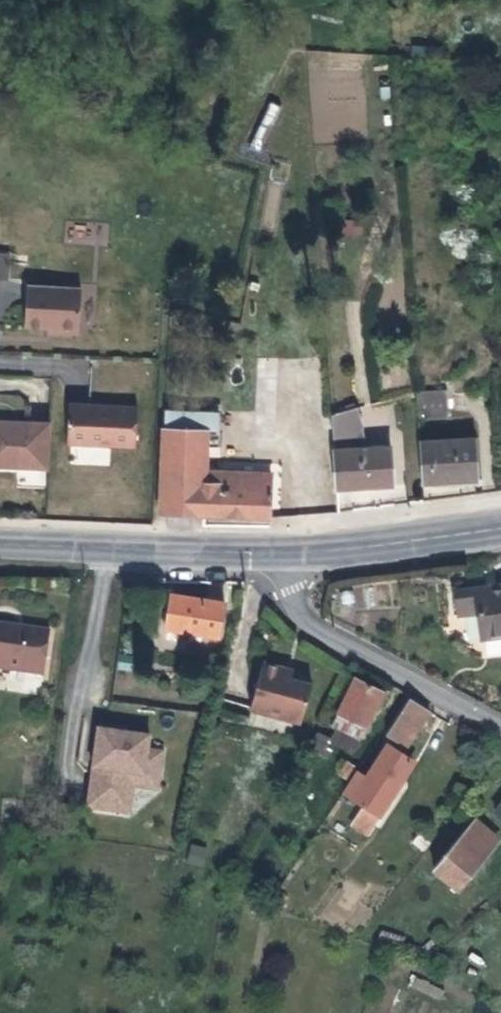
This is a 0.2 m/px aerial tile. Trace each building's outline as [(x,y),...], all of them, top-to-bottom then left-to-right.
[(7,280),(8,251),(0,251),(0,280),(7,280)] [(83,285),(27,283),(26,324),(57,325),(63,331),(76,331),(82,325),(83,285)] [(444,393),(417,392),(417,415),(444,416),(444,393)] [(137,403),(68,401),(67,441),(136,443),(137,403)] [(330,410),(330,429),(329,447),(339,440),(347,440),(347,429),(347,409),(330,410)] [(361,428),(361,409),(347,409),(347,429),(361,428)] [(50,421),(0,419),(0,465),(48,466),(50,421)] [(203,471),(204,424),(162,424),(160,511),(267,513),(268,471),(203,471)] [(467,483),(468,440),(416,439),(415,483),(467,483)] [(388,483),(388,446),(332,447),(332,484),(388,483)] [(454,596),(457,618),(475,615),(480,641),(486,641),(489,663),(500,662),(500,589),(454,596)] [(212,640),(219,606),(168,595),(160,629),(212,640)] [(39,643),(39,638),(0,633),(0,638),(39,643)] [(34,677),(39,643),(0,638),(0,673),(34,677)] [(290,672),(259,665),(248,713),(302,723),(309,694),(296,680),(289,678),(290,672)] [(34,677),(0,673),(0,677),(33,682),(34,677)] [(361,741),(386,692),(356,677),(331,726),(361,741)] [(403,742),(423,711),(402,697),(381,729),(403,742)] [(114,731),(88,728),(84,758),(94,759),(92,773),(82,771),(77,810),(110,815),(115,778),(150,783),(153,755),(139,753),(140,741),(114,738),(114,731)] [(406,757),(385,743),(363,776),(354,770),(339,794),(358,806),(375,817),(399,780),(394,777),(406,757)] [(94,759),(84,758),(82,771),(92,773),(94,759)] [(148,793),(150,783),(115,778),(110,815),(120,816),(124,789),(148,793)] [(497,812),(489,805),(480,816),(500,834),(500,815),(497,812)] [(365,834),(375,817),(358,806),(347,823),(365,834)] [(481,859),(499,838),(475,816),(456,837),(481,859)] [(457,884),(481,859),(456,837),(433,863),(457,884)] [(203,865),(206,847),(190,844),(186,862),(203,865)] [(415,953),(441,933),(391,912),(369,936),(414,955),(415,953)]
